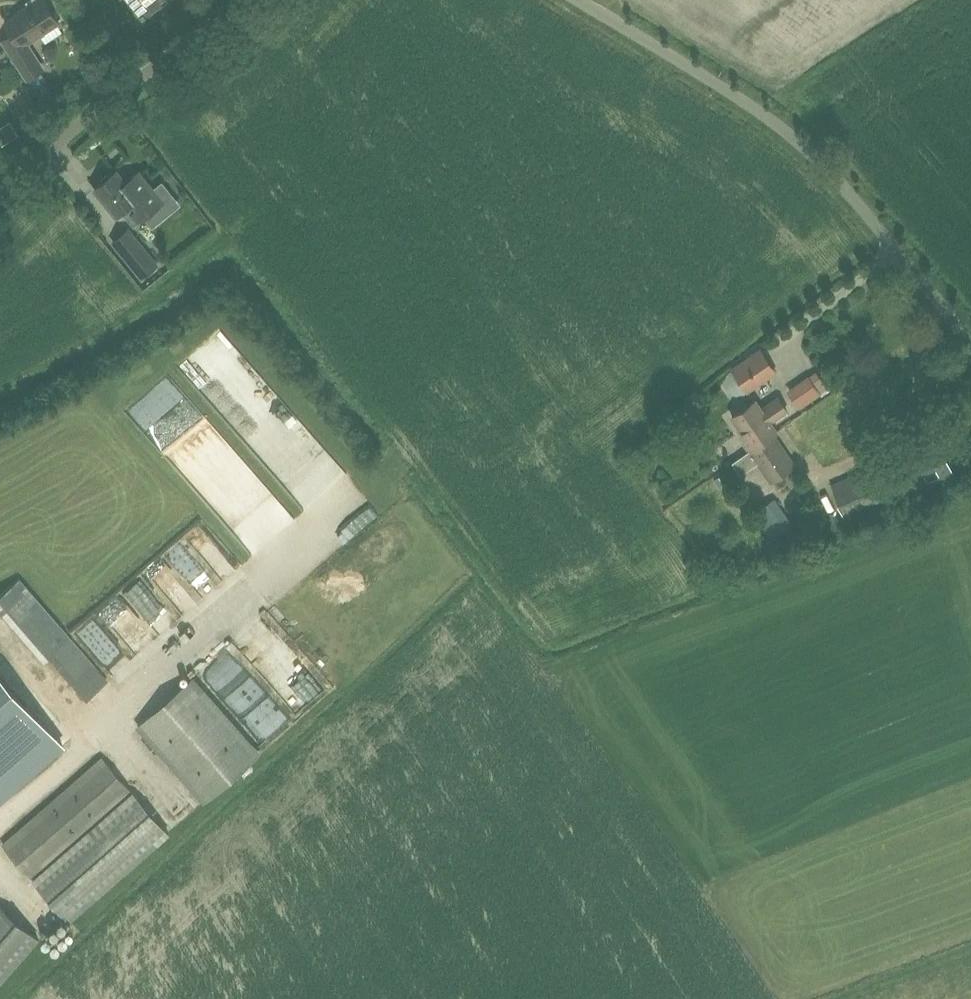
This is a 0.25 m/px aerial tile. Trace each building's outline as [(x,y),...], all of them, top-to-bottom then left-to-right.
[(29,41),(59,22),(44,0),(29,0),(27,2),(29,5),(24,8),(25,10),(6,23),(12,33),(1,40),(27,81),(46,69),(29,41)] [(122,212),(134,226),(162,203),(138,172),(126,182),(116,171),(111,174),(107,175),(101,180),(100,184),(95,188),(117,215),(122,212)] [(157,265),(128,229),(113,242),(142,278),(157,265)] [(760,351),(732,370),(747,392),(775,372),(760,351)] [(812,384),(792,397),(799,407),(818,394),(812,384)] [(750,451),(773,435),(777,432),(770,422),(786,411),(778,399),(762,410),(755,400),(732,416),(745,434),(741,437),(750,451)] [(773,435),(750,451),(733,462),(741,473),(758,462),(771,482),(794,466),(773,435)] [(939,437),(901,453),(906,465),(915,486),(917,492),(955,476),(939,437)] [(868,469),(831,485),(846,519),(906,493),(905,490),(896,469),(894,465),(871,475),(868,469)] [(118,625),(133,616),(126,605),(111,614),(118,625)] [(59,656),(68,669),(87,656),(79,643),(59,656)] [(0,674),(0,801),(63,746),(0,674)] [(194,676),(136,726),(204,804),(262,753),(194,676)] [(291,701),(303,715),(323,698),(311,684),(291,701)] [(274,708),(262,719),(274,732),(286,721),(274,708)] [(3,844),(69,920),(169,833),(103,757),(3,844)] [(0,906),(0,983),(38,939),(0,906)]
